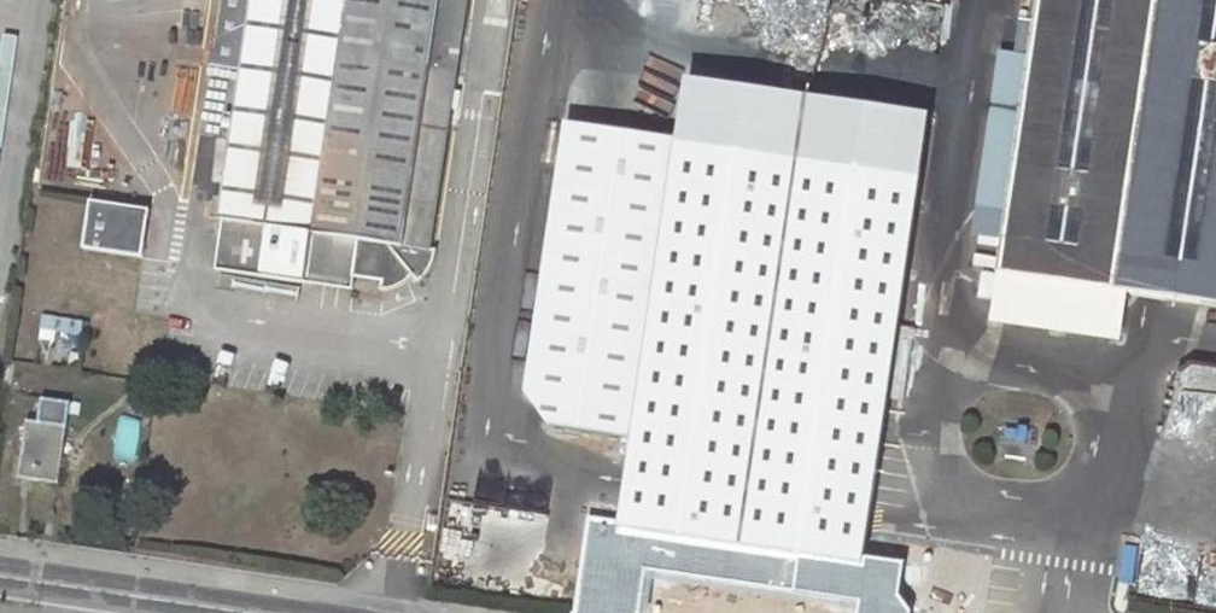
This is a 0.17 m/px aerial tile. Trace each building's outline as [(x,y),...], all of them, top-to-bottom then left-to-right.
[(458,70),(432,66),(441,7),(466,10),(467,0),(221,0),(211,68),(245,72),(226,201),(219,200),(216,220),(223,221),(223,222),(216,269),(306,282),(312,235),(335,238),(331,267),(353,271),(352,279),(382,283),(380,293),(385,293),(401,288),(407,283),(412,279),(417,284),(425,278),(431,267),(434,260),(436,250),(436,248),(432,247),(458,70)] [(1028,59),(998,54),(971,235),(981,236),(979,245),(996,247),(997,239),(1001,240),(996,275),(1000,275),(1125,294),(1215,307),(1215,0),(1037,0),(1028,59)] [(432,66),(458,70),(466,10),(441,7),(432,66)] [(991,10),(989,24),(1003,25),(1005,13),(991,10)] [(920,173),(928,111),(688,77),(679,139),(920,173)] [(920,173),(679,139),(566,123),(527,393),(552,427),(635,440),(616,566),(928,612),(983,612),(991,556),(867,537),(920,173)] [(150,211),(90,202),(82,250),(142,260),(150,211)] [(352,279),(353,271),(331,267),(335,238),(312,235),(306,282),(350,289),(352,279)] [(1118,341),(1125,294),(1000,275),(993,323),(1118,341)] [(43,317),(41,330),(80,336),(82,322),(43,317)] [(60,484),(68,427),(71,404),(43,400),(40,423),(27,421),(19,478),(60,484)] [(138,461),(142,419),(121,417),(116,459),(138,461)]
